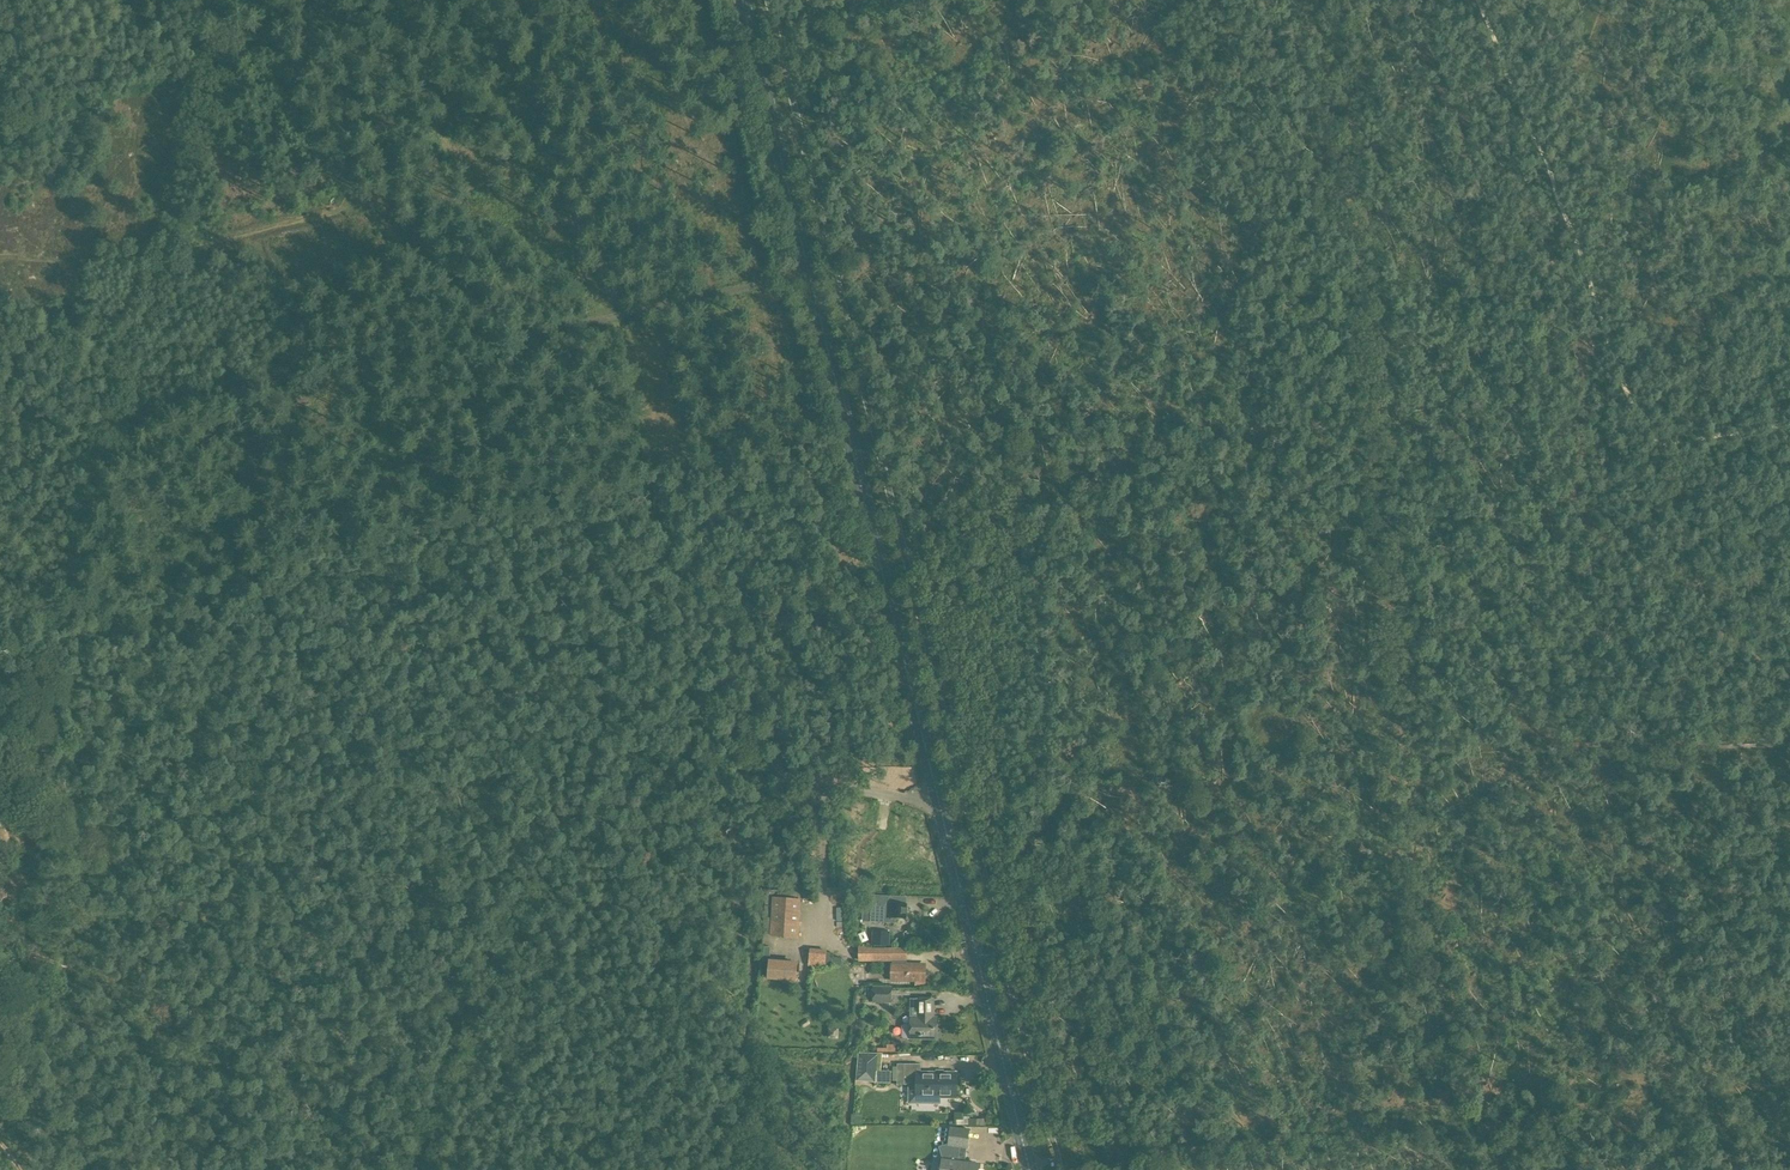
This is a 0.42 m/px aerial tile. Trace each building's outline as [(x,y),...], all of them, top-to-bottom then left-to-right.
[(907,918),(908,905),(883,903),(884,896),(873,895),(871,922),(897,923),(897,918),(907,918)] [(797,937),(799,901),(775,899),(773,935),(797,937)] [(890,945),(890,932),(873,932),(873,945),(890,945)] [(892,980),(924,981),(925,965),(906,964),(906,965),(904,964),(904,960),(906,960),(906,948),(859,948),(859,959),(893,959),(893,964),(892,964),(892,980)] [(826,953),(810,951),(809,966),(826,968),(826,953)] [(797,980),(797,965),(798,963),(771,962),(770,978),(797,980)] [(892,1003),(893,987),(873,986),(873,1003),(892,1003)] [(934,1017),(935,999),(918,998),(918,999),(911,999),(911,1017),(910,1024),(904,1024),(902,1026),(902,1036),(904,1038),(910,1038),(910,1039),(938,1039),(938,1038),(941,1037),(942,1030),(938,1029),(939,1017),(934,1017)] [(881,1072),(882,1066),(877,1066),(879,1054),(864,1053),(861,1080),(876,1082),(877,1072),(881,1072)] [(897,1084),(910,1085),(910,1104),(940,1105),(940,1097),(956,1097),(957,1073),(916,1072),(916,1064),(897,1064),(897,1084)] [(852,1115),(851,1125),(863,1125),(863,1115),(852,1115)] [(948,1144),(940,1146),(943,1160),(941,1160),(940,1169),(979,1169),(980,1163),(960,1161),(961,1147),(967,1147),(968,1141),(969,1129),(952,1127),(950,1144),(948,1144)]
